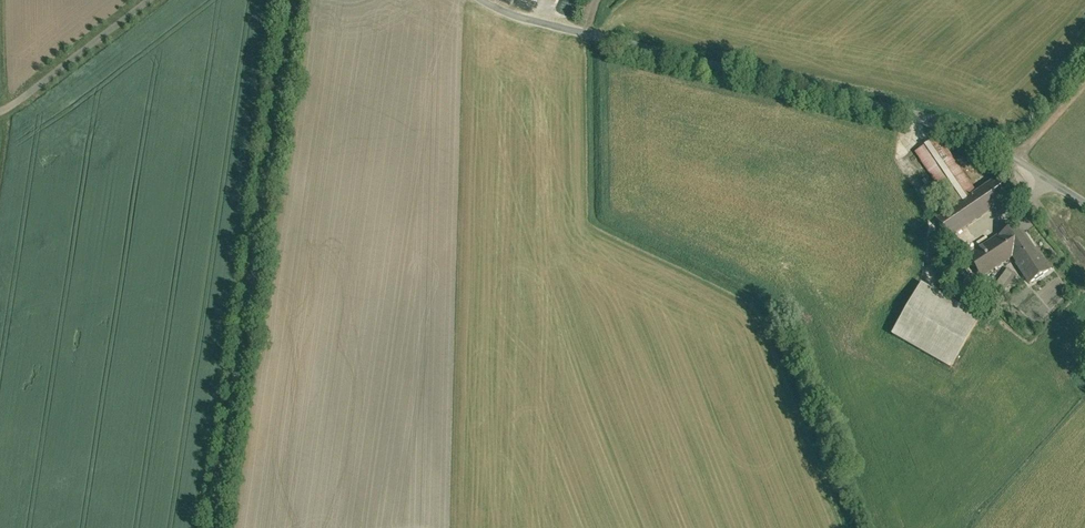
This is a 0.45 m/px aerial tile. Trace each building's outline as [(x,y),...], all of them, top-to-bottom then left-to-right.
[(951,207),(973,192),(937,139),(915,154),(951,207)] [(951,207),(933,219),(948,241),(1006,202),(1004,199),(991,180),(973,192),(951,207)] [(1014,224),(956,263),(972,286),(1010,260),(1027,284),(1046,271),(1014,224)] [(994,287),(1004,293),(1015,274),(1006,268),(994,287)] [(978,319),(920,285),(890,338),(948,371),(978,319)]
